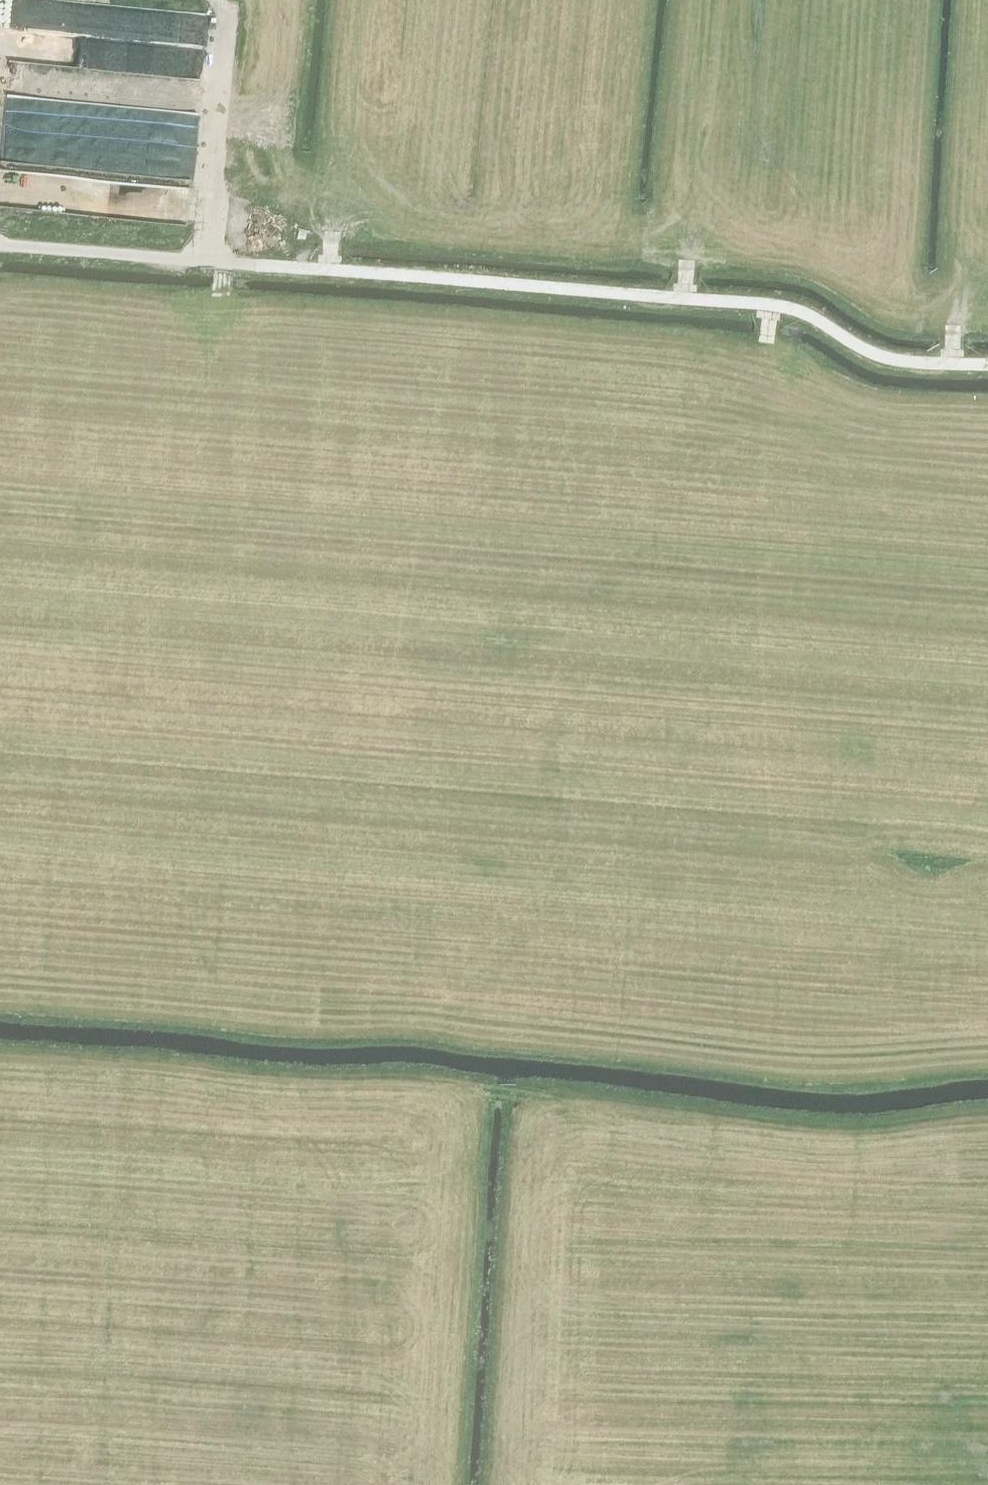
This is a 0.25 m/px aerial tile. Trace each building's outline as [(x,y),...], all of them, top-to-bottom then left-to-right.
[(55,170),(170,184),(173,157),(59,142),(55,170)]
